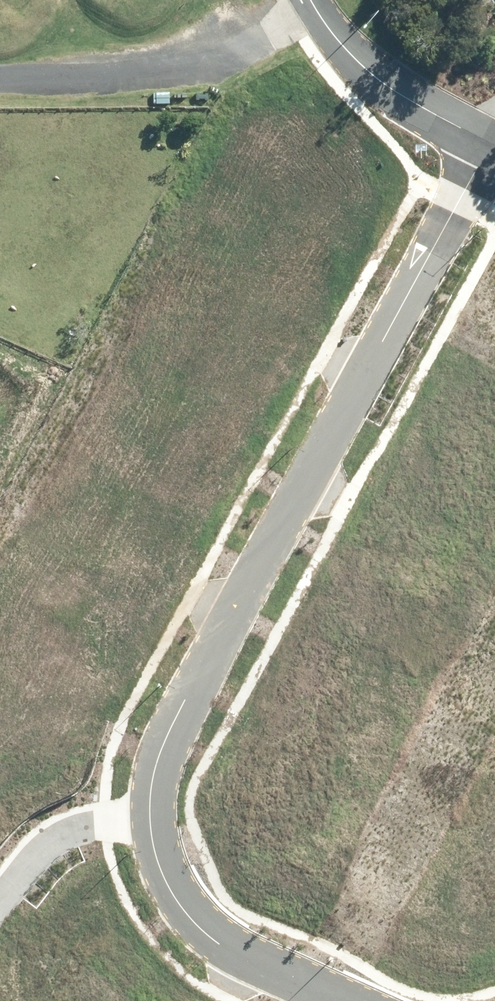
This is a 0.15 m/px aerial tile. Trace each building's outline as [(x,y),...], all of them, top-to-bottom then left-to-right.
[(156,104),(169,104),(168,94),(156,94),(156,104)]
